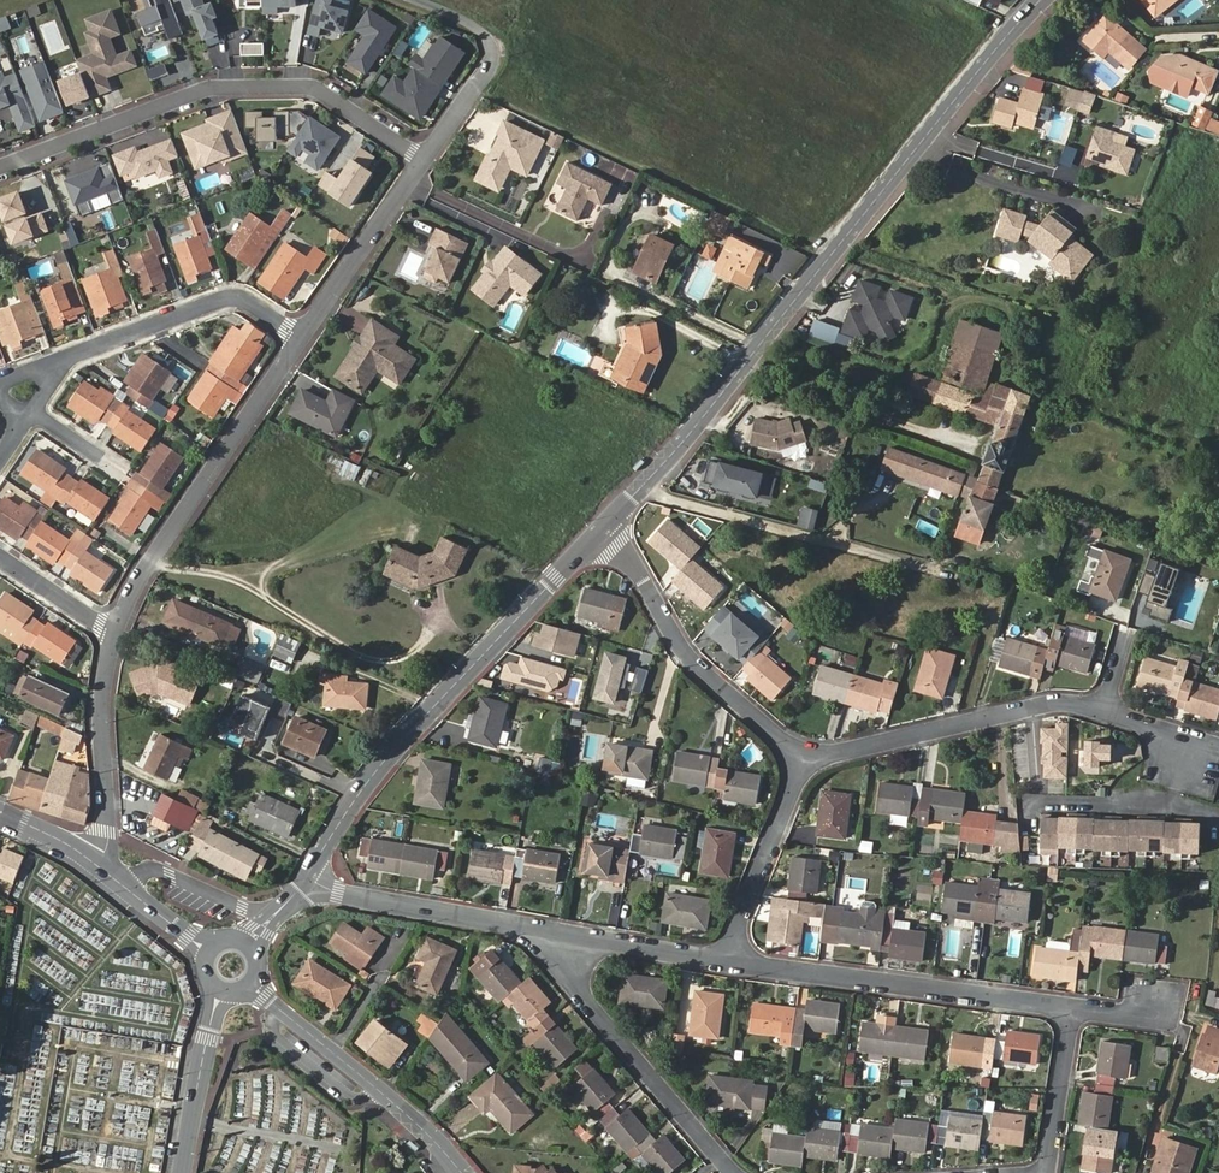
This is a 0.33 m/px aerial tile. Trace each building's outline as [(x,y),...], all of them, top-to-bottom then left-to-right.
[(183,34),(170,0),(144,0),(147,9),(137,13),(146,36),(159,31),(158,27),(164,25),(165,28),(170,39),(183,34)] [(188,14),(197,10),(199,14),(196,15),(205,38),(217,33),(211,18),(216,16),(211,4),(204,7),(201,0),(183,0),(188,14)] [(263,10),(263,0),(247,0),(247,10),(263,10)] [(263,14),(277,14),(277,7),(296,7),(296,0),(263,0),(263,10),(263,14)] [(309,33),(319,36),(321,27),(343,33),(348,12),(331,7),(333,0),(318,0),(309,33)] [(1157,16),(1177,0),(1143,0),(1157,16)] [(348,62),(366,74),(396,28),(368,10),(355,29),(365,36),(348,62)] [(24,11),(13,14),(15,22),(27,18),(24,11)] [(81,74),(90,97),(109,90),(105,77),(102,71),(110,68),(112,74),(135,65),(130,52),(116,58),(108,38),(119,34),(111,12),(87,20),(92,32),(87,34),(95,55),(84,59),(87,69),(81,72),(81,74)] [(1103,46),(1109,51),(1123,64),(1140,45),(1107,16),(1085,41),(1098,52),(1103,46)] [(447,78),(464,53),(440,37),(435,45),(433,44),(422,60),(415,55),(409,64),(414,68),(421,73),(439,84),(444,77),(447,78)] [(212,67),(229,65),(225,40),(208,43),(212,67)] [(242,53),(264,53),(263,42),(242,42),(242,53)] [(1104,57),(1109,51),(1103,46),(1098,52),(1104,57)] [(1171,77),(1188,84),(1208,93),(1218,71),(1180,55),(1164,56),(1151,70),(1151,76),(1160,80),(1171,77)] [(87,69),(84,59),(77,62),(81,72),(87,69)] [(1015,60),(1008,68),(1026,74),(1029,65),(1015,60)] [(77,62),(54,70),(59,82),(81,74),(81,72),(77,62)] [(44,63),(22,71),(41,121),(63,112),(44,63)] [(164,64),(146,71),(150,81),(168,74),(164,64)] [(102,71),(105,77),(112,74),(110,68),(102,71)] [(414,68),(404,82),(412,87),(421,73),(414,68)] [(25,99),(16,74),(5,78),(2,72),(0,73),(0,108),(10,105),(25,99)] [(404,82),(394,76),(382,94),(417,117),(421,111),(424,113),(436,94),(434,92),(439,84),(421,73),(412,87),(404,82)] [(68,105),(90,97),(81,74),(59,82),(68,105)] [(1184,93),(1188,84),(1171,77),(1160,80),(1151,76),(1150,79),(1158,82),(1167,86),(1184,93)] [(113,88),(92,97),(98,113),(123,102),(112,77),(109,78),(113,88)] [(1014,117),(1033,123),(1043,94),(1022,88),(1017,105),(997,99),(990,121),(1011,127),(1013,122),(1014,117)] [(1080,104),(1084,95),(1085,92),(1071,88),(1067,100),(1080,104)] [(1201,105),(1206,94),(1193,89),(1188,99),(1201,105)] [(1127,96),(1118,93),(1116,99),(1125,102),(1127,96)] [(1080,104),(1079,108),(1089,111),(1093,98),(1084,95),(1080,104)] [(25,99),(10,105),(13,114),(29,108),(25,99)] [(1204,127),(1211,110),(1202,106),(1194,122),(1204,127)] [(29,108),(13,114),(20,132),(35,126),(29,108)] [(247,153),(232,111),(208,120),(209,124),(201,127),(202,130),(196,132),(195,129),(183,134),(194,162),(205,158),(208,164),(222,158),(230,155),(232,159),(247,153)] [(262,112),(245,112),(245,127),(257,127),(257,139),(277,138),(277,135),(289,135),(289,112),(274,112),(274,118),(262,118),(262,112)] [(1032,128),(1033,123),(1014,117),(1013,122),(1032,128)] [(339,137),(310,118),(288,150),(297,156),(302,148),(311,154),(306,162),(318,170),(325,159),(322,157),(330,144),(333,146),(339,137)] [(1213,121),(1210,128),(1218,132),(1218,124),(1213,121)] [(1106,159),(1105,162),(1126,170),(1135,146),(1125,143),(1112,138),(1115,128),(1097,122),(1087,152),(1101,157),(1106,159)] [(541,142),(503,123),(497,134),(500,135),(492,151),(489,158),(486,157),(477,176),(499,187),(509,168),(525,176),(541,142)] [(1128,133),(1115,128),(1112,138),(1125,143),(1128,133)] [(563,139),(553,134),(551,137),(553,138),(551,142),(556,145),(554,148),(557,149),(563,139)] [(161,177),(172,173),(167,160),(178,156),(172,140),(137,154),(135,149),(115,157),(122,175),(133,171),(136,178),(158,170),(161,177)] [(205,158),(194,162),(196,168),(208,164),(205,158)] [(373,171),(353,158),(330,193),(350,206),(373,171)] [(111,162),(64,181),(80,219),(126,200),(111,162)] [(612,185),(569,164),(559,185),(567,189),(557,211),(579,222),(589,200),(602,206),(612,185)] [(499,187),(477,176),(474,182),(497,193),(499,187)] [(182,198),(189,197),(185,180),(178,181),(182,198)] [(0,198),(0,209),(13,244),(49,230),(42,213),(28,218),(18,191),(0,198)] [(274,242),(299,205),(293,201),(287,211),(282,208),(270,226),(250,212),(225,249),(233,255),(236,251),(251,261),(268,237),(274,242)] [(1002,208),(993,235),(1015,242),(1016,235),(1026,238),(1022,243),(1046,259),(1049,254),(1066,266),(1060,275),(1067,280),(1088,251),(1063,234),(1070,225),(1046,209),(1035,225),(1021,221),(1023,215),(1002,208)] [(205,226),(200,213),(190,217),(196,233),(206,229),(205,226)] [(729,222),(713,213),(705,230),(711,233),(708,240),(713,243),(717,236),(721,238),(729,222)] [(165,253),(155,229),(146,233),(153,248),(128,257),(143,296),(153,292),(152,287),(167,281),(158,256),(165,253)] [(448,283),(468,244),(436,229),(429,244),(437,248),(423,276),(436,282),(438,278),(448,283)] [(344,247),(349,239),(335,230),(330,237),(344,247)] [(711,233),(705,230),(701,237),(708,240),(711,233)] [(213,269),(200,235),(174,245),(189,284),(199,280),(197,275),(213,269)] [(664,256),(669,258),(674,247),(650,236),(633,275),(656,286),(665,267),(660,265),(664,256)] [(733,254),(722,277),(745,288),(758,262),(765,265),(769,256),(731,237),(725,250),(733,254)] [(273,282),(288,292),(304,267),(312,273),(326,253),(315,246),(308,256),(287,242),(262,280),(270,286),(273,282)] [(707,244),(703,256),(713,258),(716,247),(707,244)] [(492,264),(485,273),(473,289),(492,304),(510,284),(523,294),(539,275),(505,248),(492,264)] [(123,274),(114,249),(105,253),(111,268),(86,278),(100,317),(110,313),(108,308),(124,302),(115,277),(123,274)] [(714,273),(722,277),(733,254),(725,250),(714,273)] [(249,265),(251,261),(236,251),(233,255),(249,265)] [(1043,263),(1060,275),(1066,266),(1049,254),(1046,259),(1043,263)] [(665,267),(669,258),(664,256),(660,265),(665,267)] [(481,270),(485,273),(492,264),(488,261),(481,270)] [(77,285),(68,262),(58,266),(64,281),(40,290),(55,329),(65,325),(63,320),(79,314),(70,288),(77,285)] [(889,322),(893,312),(905,317),(913,296),(892,288),(887,301),(876,296),(880,284),(862,278),(855,296),(867,301),(862,311),(851,307),(843,328),(864,335),(868,324),(877,327),(889,322)] [(24,281),(15,285),(22,302),(0,310),(0,317),(9,340),(12,349),(22,345),(20,340),(37,334),(28,310),(35,308),(24,281)] [(285,296),(288,292),(273,282),(270,286),(285,296)] [(87,311),(77,285),(70,288),(79,314),(87,311)] [(108,308),(110,313),(126,307),(124,302),(108,308)] [(44,332),(35,308),(28,310),(37,334),(44,332)] [(63,320),(65,325),(81,318),(79,314),(63,320)] [(9,340),(0,317),(0,344),(9,340)] [(372,365),(377,368),(399,383),(415,359),(394,346),(388,342),(393,333),(373,320),(362,336),(361,339),(364,341),(360,347),(357,345),(355,347),(342,366),(346,369),(340,378),(356,388),(372,365)] [(991,391),(993,383),(986,380),(1001,334),(961,320),(941,381),(986,397),(988,390),(991,391)] [(826,342),(831,328),(814,322),(809,336),(826,342)] [(893,330),(889,322),(877,327),(881,336),(893,330)] [(614,376),(644,390),(660,354),(656,323),(627,328),(629,344),(614,376)] [(232,324),(207,361),(215,366),(220,358),(218,356),(237,328),(232,324)] [(220,358),(215,366),(237,381),(261,344),(237,328),(218,356),(220,358)] [(399,337),(393,333),(388,342),(394,346),(399,337)] [(20,340),(22,345),(39,339),(37,334),(20,340)] [(351,344),(355,347),(357,345),(360,347),(364,341),(361,339),(362,336),(359,334),(351,344)] [(261,344),(237,381),(240,383),(264,347),(261,344)] [(126,394),(127,395),(150,410),(155,402),(151,400),(170,371),(146,355),(128,383),(131,386),(126,394)] [(362,392),(377,368),(372,365),(356,388),(362,392)] [(237,381),(215,366),(210,373),(208,371),(189,399),(213,416),(237,381)] [(336,376),(340,378),(346,369),(342,366),(336,376)] [(940,382),(916,374),(909,393),(963,412),(969,393),(940,382)] [(100,420),(107,425),(123,402),(115,397),(113,400),(85,381),(69,405),(97,423),(100,420)] [(941,381),(940,382),(969,393),(963,412),(993,423),(999,425),(1019,432),(1032,396),(1012,389),(1012,390),(993,383),(991,391),(988,390),(986,397),(941,381)] [(347,413),(353,401),(333,391),(328,402),(302,390),(301,392),(347,413)] [(347,413),(301,392),(291,413),(332,432),(338,418),(344,420),(347,413)] [(112,433),(141,452),(157,428),(128,410),(131,407),(123,402),(107,425),(115,429),(112,433)] [(780,419),(758,413),(752,438),(780,445),(800,439),(809,436),(803,418),(795,420),(793,415),(780,419)] [(1019,432),(999,425),(993,442),(992,442),(984,464),(985,464),(980,478),(999,486),(1004,472),(1005,472),(1019,432)] [(143,475),(137,483),(160,499),(166,490),(164,488),(184,458),(161,442),(140,473),(143,475)] [(958,494),(966,473),(891,446),(883,467),(958,494)] [(57,500),(72,477),(64,472),(67,468),(38,450),(23,473),(50,492),(48,495),(57,500)] [(764,469),(711,455),(705,477),(716,480),(719,486),(728,488),(733,485),(742,487),(745,492),(753,494),(758,491),(764,469)] [(324,466),(336,472),(342,462),(330,456),(324,466)] [(356,482),(361,467),(347,461),(341,476),(356,482)] [(980,544),(998,489),(999,486),(980,478),(966,473),(958,494),(969,498),(956,536),(980,544)] [(79,482),(72,477),(57,500),(64,505),(66,502),(94,521),(110,498),(82,478),(79,482)] [(827,493),(829,483),(811,479),(809,488),(827,493)] [(160,499),(137,483),(133,490),(130,488),(109,519),(133,535),(153,504),(156,506),(160,499)] [(29,542),(43,521),(45,518),(37,513),(34,516),(6,497),(0,506),(0,527),(19,539),(21,537),(29,542)] [(812,526),(819,509),(804,505),(800,523),(812,526)] [(649,541),(681,569),(684,567),(693,556),(685,549),(692,541),(668,520),(649,541)] [(57,560),(64,565),(81,541),(73,536),(71,540),(43,521),(29,542),(27,545),(55,563),(57,560)] [(1104,527),(1086,521),(1082,531),(1091,534),(1100,537),(1104,527)] [(117,532),(112,538),(125,547),(129,541),(117,532)] [(86,534),(81,541),(89,547),(94,539),(86,534)] [(1100,537),(1091,534),(1088,541),(1097,544),(1100,537)] [(439,550),(464,562),(469,551),(444,539),(439,550)] [(81,541),(64,565),(72,571),(71,573),(99,592),(114,569),(86,551),(89,547),(81,541)] [(457,577),(464,562),(439,550),(438,553),(422,560),(400,549),(389,572),(426,589),(457,577)] [(1106,550),(1091,591),(1117,600),(1132,559),(1106,550)] [(1180,569),(1161,562),(1145,607),(1151,610),(1150,615),(1169,622),(1173,609),(1167,607),(1180,569)] [(684,567),(681,569),(671,581),(703,609),(722,587),(698,566),(691,573),(684,567)] [(421,591),(426,589),(389,572),(388,575),(421,591)] [(1089,593),(1091,583),(1080,580),(1078,591),(1089,593)] [(617,600),(618,596),(586,588),(579,617),(598,621),(597,625),(619,630),(626,602),(617,600)] [(24,642),(39,619),(31,615),(33,612),(5,593),(0,600),(0,623),(17,635),(13,641),(21,646),(24,642)] [(215,618),(196,609),(174,600),(164,622),(187,631),(197,636),(223,647),(224,644),(232,648),(240,629),(215,618)] [(714,637),(745,665),(758,651),(751,644),(757,636),(734,615),(714,637)] [(39,619),(24,642),(32,647),(33,645),(61,664),(78,641),(49,622),(47,625),(39,619)] [(579,633),(544,624),(541,634),(536,633),(533,644),(547,648),(573,656),(579,633)] [(1066,624),(1065,629),(1063,636),(1084,642),(1088,630),(1066,624)] [(1048,650),(1043,667),(1053,670),(1055,663),(1086,673),(1094,646),(1084,642),(1063,636),(1065,629),(1055,626),(1048,650)] [(291,663),(300,643),(282,635),(276,647),(272,655),(291,663)] [(1040,678),(1043,667),(1048,650),(1007,638),(999,665),(1040,678)] [(76,643),(69,655),(75,659),(82,647),(76,643)] [(545,656),(547,648),(533,644),(530,653),(545,656)] [(758,651),(745,665),(739,672),(747,678),(773,700),(791,679),(766,656),(770,651),(763,645),(758,651)] [(916,689),(941,697),(953,656),(927,649),(916,689)] [(625,659),(606,654),(594,697),(613,702),(617,687),(623,688),(630,665),(624,663),(625,659)] [(505,666),(502,678),(548,690),(556,685),(559,678),(563,679),(565,669),(522,657),(519,665),(510,663),(505,666)] [(1198,662),(1188,660),(1179,658),(1177,666),(1145,657),(1137,685),(1178,698),(1183,679),(1193,682),(1198,662)] [(144,669),(128,670),(131,690),(145,689),(155,688),(164,692),(163,694),(188,705),(198,681),(174,671),(176,665),(160,658),(158,663),(154,673),(144,669)] [(248,658),(241,673),(258,682),(264,666),(248,658)] [(273,658),(270,666),(288,673),(291,665),(273,658)] [(158,663),(144,669),(154,673),(158,663)] [(814,693),(845,702),(854,675),(822,665),(814,693)] [(629,689),(640,693),(648,670),(637,666),(629,689)] [(24,675),(21,681),(28,685),(23,697),(60,713),(68,695),(24,675)] [(854,675),(845,702),(877,711),(878,709),(890,712),(898,685),(886,682),(886,683),(854,675)] [(1218,711),(1218,690),(1193,682),(1183,679),(1178,698),(1187,700),(1184,710),(1217,719),(1218,711)] [(326,704),(365,708),(367,685),(327,680),(326,704)] [(28,685),(21,681),(15,693),(23,697),(28,685)] [(264,720),(270,707),(242,695),(231,719),(244,724),(240,732),(256,739),(262,725),(258,723),(260,718),(264,720)] [(496,745),(506,705),(481,698),(470,739),(496,745)] [(292,703),(283,699),(276,714),(286,718),(292,703)] [(39,717),(40,715),(27,709),(20,724),(33,730),(37,723),(39,717)] [(65,729),(39,717),(37,723),(55,732),(54,734),(63,737),(65,730),(65,729)] [(314,756),(320,745),(316,743),(323,729),(297,717),(285,743),(314,756)] [(231,719),(228,727),(240,732),(244,724),(231,719)] [(316,743),(320,745),(326,730),(323,729),(316,743)] [(3,759),(13,736),(0,730),(0,758),(3,759)] [(82,735),(65,730),(63,737),(59,749),(65,751),(70,740),(79,743),(82,735)] [(162,734),(145,768),(166,779),(179,753),(190,759),(194,750),(162,734)] [(1102,740),(1085,740),(1084,767),(1099,767),(1099,760),(1111,760),(1111,744),(1102,744),(1102,740)] [(651,751),(609,744),(605,771),(646,779),(651,751)] [(714,788),(718,769),(708,767),(710,757),(679,752),(674,780),(714,788)] [(423,760),(416,802),(443,807),(450,764),(423,760)] [(50,780),(41,809),(61,816),(72,780),(74,773),(76,767),(55,761),(50,780)] [(759,776),(718,769),(714,788),(725,790),(724,799),(755,805),(759,776)] [(19,770),(10,799),(41,809),(50,780),(19,770)] [(548,786),(550,778),(543,777),(541,784),(548,786)] [(72,780),(61,816),(85,824),(91,803),(90,785),(72,780)] [(877,811),(919,816),(921,798),(911,797),(912,787),(881,783),(877,811)] [(653,797),(655,790),(648,787),(646,796),(653,797)] [(581,805),(594,807),(597,791),(584,789),(581,805)] [(961,822),(963,811),(965,793),(933,789),(932,793),(922,791),(921,798),(919,816),(918,824),(927,825),(928,818),(961,822)] [(178,799),(194,807),(199,798),(182,790),(178,799)] [(822,792),(817,834),(844,838),(850,795),(822,792)] [(299,812),(261,795),(251,819),(288,835),(299,812)] [(173,824),(188,830),(197,811),(164,796),(155,815),(156,816),(173,824)] [(994,823),(994,816),(963,811),(961,822),(959,840),(1002,846),(1001,851),(1020,853),(1020,848),(1018,829),(1018,826),(994,823)] [(1041,814),(1040,853),(1058,854),(1058,847),(1066,848),(1066,853),(1085,854),(1085,848),(1093,848),(1093,850),(1102,850),(1102,856),(1120,856),(1120,850),(1128,851),(1128,849),(1137,850),(1137,856),(1155,856),(1155,850),(1164,850),(1164,852),(1172,852),(1172,858),(1190,858),(1190,853),(1199,853),(1200,823),(1191,823),(1191,819),(1173,819),(1173,822),(1164,822),(1165,820),(1156,820),(1156,817),(1138,816),(1138,820),(1129,819),(1129,820),(1121,820),(1121,817),(1103,817),(1103,820),(1094,819),(1094,818),(1086,818),(1086,815),(1068,814),(1067,817),(1059,817),(1059,818),(1051,818),(1051,815),(1041,814)] [(169,833),(173,824),(156,816),(152,825),(169,833)] [(203,816),(200,823),(206,826),(209,818),(203,816)] [(200,855),(213,831),(200,824),(187,848),(200,855)] [(633,832),(630,850),(671,858),(677,830),(645,824),(643,834),(633,832)] [(708,829),(701,871),(728,876),(735,834),(708,829)] [(200,855),(246,879),(258,854),(213,831),(200,855)] [(462,832),(455,831),(453,840),(460,841),(462,832)] [(689,836),(680,835),(675,860),(685,861),(689,836)] [(368,867),(400,873),(406,844),(363,837),(360,855),(370,857),(368,867)] [(860,852),(872,853),(873,841),(861,840),(860,852)] [(627,868),(630,850),(588,842),(583,871),(614,876),(613,879),(625,881),(625,878),(627,868)] [(406,844),(400,873),(433,879),(435,868),(445,870),(447,852),(406,844)] [(518,847),(516,857),(513,876),(554,883),(559,854),(528,849),(518,847)] [(513,876),(516,857),(475,849),(470,878),(501,884),(503,874),(513,876)] [(848,854),(838,852),(837,864),(846,865),(848,854)] [(793,858),(787,900),(806,902),(807,892),(817,893),(820,862),(793,858)] [(943,872),(944,860),(937,860),(935,871),(943,872)] [(932,874),(932,865),(924,865),(923,873),(932,874)] [(1058,882),(1059,869),(1049,868),(1048,881),(1058,882)] [(971,921),(984,923),(989,881),(978,879),(977,887),(946,883),(942,911),(955,913),(973,915),(971,921)] [(989,881),(984,923),(995,925),(996,919),(1027,923),(1031,895),(998,890),(1000,881),(989,880),(989,881)] [(663,920),(705,928),(710,902),(668,894),(663,920)] [(766,940),(771,941),(777,898),(772,898),(766,940)] [(810,914),(824,916),(825,909),(825,905),(806,902),(787,900),(777,898),(771,941),(771,942),(800,946),(803,921),(809,921),(810,914)] [(628,916),(631,900),(623,899),(620,915),(628,916)] [(825,905),(825,909),(842,911),(843,905),(832,904),(825,903),(825,905)] [(879,951),(880,945),(882,928),(885,911),(860,908),(859,913),(842,911),(825,909),(824,916),(820,943),(838,945),(839,941),(872,946),(871,950),(879,951)] [(885,911),(882,928),(893,929),(894,921),(895,913),(885,911)] [(955,919),(971,921),(973,915),(955,913),(955,919)] [(663,923),(653,921),(651,931),(661,932),(663,923)] [(894,921),(893,929),(908,931),(909,923),(894,921)] [(348,953),(365,964),(382,937),(369,928),(362,937),(344,925),(332,943),(348,953)] [(1123,959),(1127,931),(1094,927),(1092,937),(1082,936),(1079,953),(1077,969),(1087,970),(1090,955),(1123,959)] [(882,928),(880,945),(889,946),(888,957),(921,961),(924,933),(908,931),(893,929),(882,928)] [(1157,934),(1127,931),(1123,959),(1164,964),(1167,946),(1156,944),(1157,934)] [(817,952),(818,935),(804,934),(804,952),(817,952)] [(418,966),(410,983),(436,996),(455,954),(427,941),(416,964),(418,966)] [(799,955),(800,946),(771,942),(769,950),(799,955)] [(1077,971),(1077,969),(1079,953),(1037,947),(1033,975),(1065,979),(1066,969),(1077,971)] [(499,1002),(508,995),(521,983),(493,950),(488,955),(484,950),(474,958),(478,963),(471,969),(499,1002)] [(52,973),(53,952),(39,951),(38,973),(52,973)] [(363,968),(365,964),(348,953),(346,957),(363,968)] [(316,995),(314,997),(335,1010),(350,986),(312,962),(299,984),(316,995)] [(620,1002),(663,1008),(667,981),(624,975),(620,1002)] [(535,1028),(549,1016),(543,1008),(550,1002),(529,977),(521,983),(508,995),(503,999),(509,1006),(513,1002),(535,1028)] [(297,987),(314,997),(316,995),(299,984),(297,987)] [(717,1038),(723,995),(696,991),(691,1034),(717,1038)] [(1207,992),(1205,1007),(1218,1010),(1218,994),(1207,992)] [(797,1009),(792,1044),(792,1046),(803,1047),(805,1030),(835,1033),(839,1005),(807,1000),(805,1010),(797,1009)] [(783,1043),(792,1044),(797,1009),(755,1004),(751,1031),(784,1036),(783,1043)] [(438,1025),(430,1037),(468,1080),(488,1063),(445,1014),(438,1025)] [(438,1025),(422,1015),(418,1021),(423,1024),(419,1031),(429,1038),(430,1037),(438,1025)] [(577,1049),(549,1016),(535,1028),(521,1040),(528,1047),(534,1042),(555,1067),(577,1049)] [(371,1047),(391,1063),(406,1045),(376,1020),(357,1043),(368,1051),(371,1047)] [(892,1055),(896,1027),(864,1022),(860,1051),(892,1055)] [(1175,1049),(1185,1051),(1190,1027),(1180,1025),(1175,1049)] [(1210,1026),(1208,1033),(1215,1036),(1218,1028),(1210,1026)] [(927,1031),(896,1027),(892,1055),(923,1059),(927,1031)] [(1208,1033),(1205,1032),(1201,1046),(1203,1046),(1197,1066),(1218,1073),(1218,1069),(1218,1029),(1218,1028),(1215,1036),(1208,1033)] [(1006,1041),(997,1040),(994,1059),(1035,1064),(1039,1036),(1007,1031),(1006,1041)] [(994,1059),(997,1040),(955,1034),(950,1062),(981,1067),(982,1057),(994,1059)] [(674,1036),(671,1053),(682,1054),(684,1037),(674,1036)] [(1102,1041),(1096,1083),(1114,1086),(1115,1077),(1125,1078),(1130,1045),(1102,1041)] [(1169,1047),(1157,1046),(1156,1059),(1168,1060),(1169,1047)] [(388,1067),(391,1063),(371,1047),(368,1051),(388,1067)] [(734,1047),(733,1060),(739,1061),(741,1048),(734,1047)] [(577,1066),(581,1071),(590,1064),(586,1058),(577,1066)] [(574,1088),(600,1118),(613,1107),(607,1099),(614,1093),(590,1064),(581,1071),(586,1077),(574,1088)] [(470,1094),(485,1111),(490,1106),(511,1131),(532,1114),(496,1071),(470,1094)] [(846,1085),(854,1085),(855,1071),(846,1071),(846,1085)] [(769,1076),(757,1074),(756,1083),(768,1085),(769,1076)] [(707,1103),(749,1109),(753,1082),(711,1076),(707,1103)] [(1099,1127),(1108,1128),(1114,1086),(1096,1083),(1094,1093),(1083,1092),(1079,1124),(1099,1127)] [(766,1088),(755,1087),(752,1109),(763,1110),(766,1088)] [(126,1119),(149,1121),(150,1108),(127,1106),(126,1119)] [(628,1152),(635,1145),(649,1133),(628,1109),(621,1115),(613,1107),(600,1118),(628,1152)] [(983,1121),(980,1139),(1022,1145),(1026,1117),(986,1111),(985,1111),(983,1121)] [(939,1125),(936,1144),(979,1149),(980,1139),(983,1121),(950,1116),(948,1126),(939,1125)] [(894,1130),(892,1148),(925,1152),(927,1142),(936,1144),(939,1125),(895,1119),(894,1130)] [(852,1123),(850,1133),(848,1151),(891,1157),(892,1148),(894,1130),(853,1123),(852,1123)] [(585,1131),(580,1124),(575,1128),(581,1135),(585,1131)] [(808,1127),(806,1137),(803,1156),(837,1161),(838,1150),(848,1151),(850,1133),(808,1127)] [(1117,1130),(1108,1128),(1099,1127),(1097,1138),(1086,1137),(1082,1168),(1111,1172),(1117,1130)] [(586,1141),(595,1134),(589,1128),(585,1131),(581,1135),(586,1141)] [(635,1145),(659,1172),(668,1172),(684,1159),(664,1135),(656,1142),(649,1133),(635,1145)] [(803,1156),(806,1137),(774,1133),(772,1143),(762,1142),(759,1160),(802,1166),(803,1156)] [(1156,1160),(1162,1162),(1159,1172),(1187,1172),(1195,1148),(1165,1137),(1156,1160)] [(383,1159),(392,1150),(382,1141),(374,1151),(383,1159)] [(1156,1160),(1152,1172),(1159,1172),(1162,1162),(1156,1160)] [(540,1171),(532,1169),(532,1166),(514,1165),(513,1172),(542,1172),(540,1171)]
